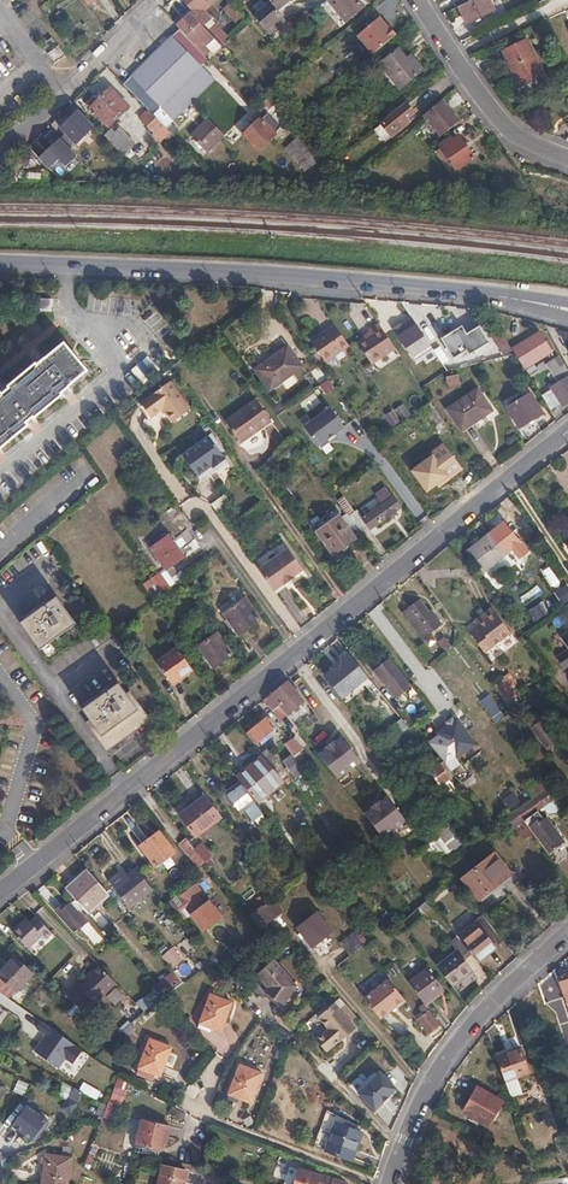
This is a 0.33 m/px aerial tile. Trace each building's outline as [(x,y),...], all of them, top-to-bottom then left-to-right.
[(214,0),(184,0),(209,27),(217,20),(206,7),(214,0)] [(288,0),(267,0),(269,2),(254,15),(270,34),(286,20),(277,9),(288,0)] [(343,22),(362,6),(357,0),(325,0),(343,22)] [(459,6),(467,24),(494,10),(490,0),(471,0),(459,6)] [(235,21),(241,15),(230,3),(224,8),(235,21)] [(202,23),(190,11),(181,20),(177,24),(178,26),(180,28),(188,36),(193,32),(199,38),(208,30),(202,23)] [(358,35),(376,56),(402,34),(384,13),(358,35)] [(180,28),(172,36),(201,66),(208,59),(205,55),(196,46),(188,36),(180,28)] [(232,42),(219,28),(213,33),(226,47),(232,42)] [(58,44),(53,36),(40,45),(44,53),(58,44)] [(201,66),(172,36),(132,75),(173,117),(213,79),(201,66)] [(503,50),(527,39),(525,36),(502,46),(503,50)] [(528,39),(527,39),(503,50),(504,50),(503,51),(520,85),(544,74),(528,39)] [(196,46),(205,55),(209,50),(201,41),(196,46)] [(66,55),(60,46),(48,53),(55,62),(66,55)] [(395,75),(411,62),(407,57),(399,47),(379,63),(391,78),(395,75)] [(411,62),(417,57),(413,51),(407,57),(411,62)] [(422,64),(417,57),(411,62),(395,75),(391,78),(400,88),(423,70),(420,66),(422,64)] [(173,117),(132,75),(124,83),(149,109),(152,111),(164,124),(165,125),(173,117)] [(128,106),(110,87),(90,106),(108,125),(128,106)] [(261,113),(270,106),(275,101),(269,95),(255,106),(261,113)] [(423,114),(440,136),(459,121),(442,99),(423,114)] [(285,123),(290,118),(275,101),(270,106),(285,123)] [(413,114),(406,104),(380,124),(391,137),(400,129),(398,126),(413,114)] [(152,111),(149,109),(141,118),(151,128),(149,130),(153,134),(159,128),(164,124),(152,111)] [(94,127),(77,110),(60,126),(66,132),(61,137),(72,147),(94,127)] [(256,148),(274,132),(260,117),(242,133),(256,148)] [(223,135),(207,118),(190,134),(206,151),(223,135)] [(121,124),(107,136),(124,155),(138,143),(121,124)] [(173,134),(165,125),(164,124),(159,128),(169,139),(173,134)] [(343,139),(335,130),(328,136),(336,145),(343,139)] [(475,157),(459,136),(447,146),(444,142),(439,146),(441,149),(436,153),(452,174),(475,157)] [(36,147),(50,161),(60,151),(46,137),(36,147)] [(26,167),(38,155),(29,146),(17,157),(26,167)] [(60,151),(50,161),(65,177),(74,169),(82,177),(92,167),(78,151),(69,160),(60,151)] [(42,298),(41,311),(55,311),(55,298),(42,298)] [(323,358),(346,343),(339,332),(331,321),(322,327),(324,330),(310,339),(323,358)] [(370,355),(390,341),(377,322),(368,328),(370,332),(359,339),(370,355)] [(513,349),(525,369),(553,352),(541,332),(513,349)] [(460,361),(478,358),(476,340),(457,343),(460,361)] [(84,372),(61,344),(36,366),(34,363),(7,386),(9,388),(1,394),(0,393),(0,446),(25,425),(23,422),(31,415),(33,417),(60,395),(58,393),(84,372)] [(301,367),(286,346),(254,369),(269,390),(301,367)] [(557,362),(547,368),(556,383),(551,387),(563,404),(567,401),(567,380),(557,362)] [(461,382),(458,372),(445,376),(448,386),(461,382)] [(330,379),(321,385),(327,395),(336,389),(330,379)] [(168,380),(140,403),(151,417),(162,408),(173,421),(189,408),(168,380)] [(491,411),(477,389),(447,407),(461,430),(491,411)] [(541,412),(529,392),(506,406),(518,426),(541,412)] [(270,418),(256,399),(225,422),(241,443),(255,432),(254,430),(270,418)] [(397,409),(403,418),(411,413),(405,403),(397,409)] [(434,428),(443,422),(430,404),(421,410),(434,428)] [(330,407),(304,426),(319,446),(345,427),(330,407)] [(394,427),(403,421),(395,409),(387,415),(394,427)] [(184,458),(187,462),(197,476),(202,472),(211,465),(213,468),(225,458),(208,435),(182,455),(184,458)] [(450,472),(436,453),(410,472),(424,490),(450,472)] [(372,479),(338,502),(338,503),(350,520),(359,514),(352,504),(372,490),(377,496),(381,493),(372,479)] [(363,521),(370,532),(401,510),(386,490),(381,493),(377,496),(373,499),(380,509),(363,521)] [(332,510),(310,526),(315,533),(337,517),(332,510)] [(352,538),(337,517),(315,533),(330,554),(352,538)] [(355,526),(363,537),(370,532),(363,521),(355,526)] [(184,556),(167,533),(148,546),(165,569),(184,556)] [(489,534),(486,537),(501,557),(504,555),(489,534)] [(501,557),(486,537),(475,545),(490,565),(490,566),(501,557)] [(187,554),(199,547),(196,540),(187,545),(183,538),(180,539),(187,554)] [(490,565),(475,545),(467,551),(482,572),(490,566),(490,565)] [(287,548),(257,569),(272,590),(282,583),(283,584),(293,577),(292,576),(302,569),(287,548)] [(155,600),(181,580),(170,566),(144,586),(155,600)] [(282,583),(272,590),(275,593),(285,586),(283,584),(282,583)] [(74,624),(55,597),(18,623),(37,650),(74,624)] [(259,619),(243,599),(223,613),(238,634),(259,619)] [(432,617),(419,601),(403,614),(422,636),(440,622),(435,615),(432,617)] [(536,622),(551,613),(544,602),(529,611),(536,622)] [(485,619),(467,634),(480,651),(498,636),(485,619)] [(559,638),(567,650),(567,631),(559,638)] [(231,654),(216,633),(198,647),(213,667),(231,654)] [(447,636),(439,641),(445,651),(453,646),(447,636)] [(347,652),(339,643),(333,648),(340,657),(333,662),(331,659),(327,663),(329,665),(325,668),(336,683),(357,667),(352,660),(349,663),(343,656),(347,652)] [(191,670),(175,648),(156,662),(171,683),(191,670)] [(411,684),(388,656),(372,669),(395,697),(411,684)] [(502,679),(492,686),(507,706),(516,698),(502,679)] [(303,702),(287,681),(276,690),(264,700),(272,710),(281,704),(288,713),(303,702)] [(141,720),(116,684),(79,710),(104,746),(141,720)] [(319,719),(315,713),(297,725),(301,731),(319,719)] [(550,752),(558,745),(557,744),(534,713),(525,720),(550,752)] [(473,742),(454,718),(435,733),(454,756),(473,742)] [(256,743),(274,729),(266,719),(248,733),(256,743)] [(404,719),(392,726),(397,736),(409,729),(404,719)] [(300,749),(292,737),(284,744),(293,755),(300,749)] [(342,737),(319,755),(338,779),(361,761),(342,737)] [(398,749),(394,744),(384,751),(395,764),(409,753),(403,746),(398,749)] [(306,772),(293,755),(285,762),(298,778),(306,772)] [(282,781),(263,756),(237,777),(257,801),(282,781)] [(448,770),(451,768),(445,759),(429,771),(436,780),(439,777),(444,783),(452,776),(448,770)] [(533,800),(521,808),(528,817),(552,799),(538,781),(525,790),(533,800)] [(263,814),(239,782),(225,793),(240,813),(244,809),(253,821),(263,814)] [(310,800),(320,793),(315,786),(305,792),(310,800)] [(517,793),(504,799),(509,809),(522,802),(517,793)] [(219,816),(204,795),(178,815),(194,835),(219,816)] [(388,797),(364,815),(384,840),(407,821),(388,797)] [(511,816),(529,839),(535,834),(529,826),(523,819),(528,817),(521,808),(511,816)] [(498,826),(515,850),(529,839),(511,816),(498,826)] [(535,834),(549,853),(563,842),(545,818),(538,823),(536,820),(529,826),(535,834)] [(139,843),(146,840),(140,825),(133,828),(139,843)] [(449,825),(433,836),(447,855),(463,843),(449,825)] [(173,852),(158,832),(140,846),(155,866),(173,852)] [(197,866),(204,861),(203,859),(185,837),(179,842),(197,866)] [(488,860),(505,882),(513,876),(496,854),(488,860)] [(462,880),(480,903),(505,882),(488,860),(462,880)] [(108,895),(87,870),(64,890),(95,925),(97,923),(102,929),(108,923),(94,907),(108,895)] [(138,901),(152,890),(137,870),(122,883),(138,901)] [(138,901),(122,883),(114,889),(129,908),(138,901)] [(204,927),(219,914),(211,905),(207,909),(195,895),(199,891),(193,883),(178,896),(204,927)] [(261,930),(287,913),(276,897),(250,914),(261,930)] [(75,931),(87,920),(71,903),(59,914),(75,931)] [(312,949),(331,931),(316,913),(296,929),(312,949)] [(468,951),(477,961),(503,940),(482,914),(474,920),(481,927),(461,943),(468,951)] [(51,932),(40,920),(34,925),(30,922),(26,926),(41,941),(51,932)] [(94,945),(102,939),(91,923),(83,929),(94,945)] [(41,941),(26,926),(15,936),(30,952),(41,941)] [(341,944),(350,955),(362,946),(353,933),(341,944)] [(437,967),(453,987),(472,971),(461,957),(468,951),(461,943),(456,937),(449,943),(456,952),(437,967)] [(176,946),(163,955),(173,969),(186,961),(176,946)] [(31,975),(13,957),(0,972),(0,977),(16,991),(31,975)] [(264,990),(268,993),(279,1001),(283,1004),(296,984),(273,958),(256,973),(267,986),(264,990)] [(111,979),(96,962),(75,982),(90,998),(111,979)] [(555,977),(562,995),(567,993),(567,967),(563,969),(564,973),(555,977)] [(409,982),(424,1003),(443,989),(427,969),(409,982)] [(182,981),(175,972),(152,988),(160,998),(163,996),(182,981)] [(369,995),(385,982),(379,974),(362,987),(369,995)] [(365,999),(381,1020),(406,1001),(389,980),(385,982),(369,995),(365,999)] [(75,982),(64,992),(80,1008),(90,998),(75,982)] [(160,998),(152,988),(134,1003),(142,1012),(160,998)] [(108,997),(119,1007),(127,998),(115,989),(108,997)] [(40,992),(34,1002),(44,1008),(50,998),(40,992)] [(268,993),(266,996),(277,1003),(279,1001),(268,993)] [(224,1032),(231,1003),(209,996),(200,1026),(224,1032)] [(14,1001),(8,997),(5,1003),(10,1006),(14,1001)] [(14,1001),(10,1006),(7,1010),(17,1016),(23,1007),(14,1001)] [(356,1028),(334,1002),(319,1016),(329,1028),(317,1038),(327,1050),(339,1040),(340,1041),(356,1028)] [(427,1035),(440,1025),(424,1003),(419,1007),(423,1013),(415,1019),(427,1035)] [(23,1021),(29,1012),(23,1008),(23,1007),(17,1016),(23,1021)] [(75,1077),(91,1053),(44,1021),(38,1029),(46,1035),(35,1051),(75,1077)] [(131,1022),(122,1030),(126,1034),(135,1026),(131,1022)] [(149,1040),(139,1068),(157,1076),(160,1077),(171,1048),(149,1040)] [(495,1056),(504,1081),(529,1071),(520,1047),(495,1056)] [(251,1102),(261,1075),(240,1066),(229,1094),(251,1102)] [(157,1076),(139,1068),(137,1073),(155,1080),(157,1076)] [(365,1099),(375,1110),(389,1096),(397,1089),(380,1072),(358,1092),(365,1099)] [(124,1105),(131,1082),(119,1078),(111,1101),(124,1105)] [(15,1090),(26,1094),(30,1084),(19,1080),(15,1090)] [(59,1096),(69,1099),(73,1086),(62,1083),(59,1096)] [(75,1111),(83,1092),(74,1088),(66,1108),(75,1111)] [(489,1126),(502,1102),(478,1088),(464,1112),(489,1126)] [(373,1112),(375,1114),(391,1099),(389,1096),(375,1110),(373,1112)] [(365,1099),(362,1101),(373,1112),(375,1110),(365,1099)] [(34,1140),(47,1121),(24,1105),(11,1124),(34,1140)] [(168,1138),(170,1128),(141,1121),(137,1145),(161,1150),(164,1137),(168,1138)] [(353,1161),(362,1133),(335,1124),(326,1152),(353,1161)] [(41,1183),(67,1183),(71,1158),(45,1154),(41,1183)] [(186,1171),(163,1166),(159,1183),(183,1183),(186,1171)] [(318,1175),(295,1168),(290,1183),(315,1183),(318,1175)] [(345,1183),(324,1176),(321,1183),(345,1183)]
